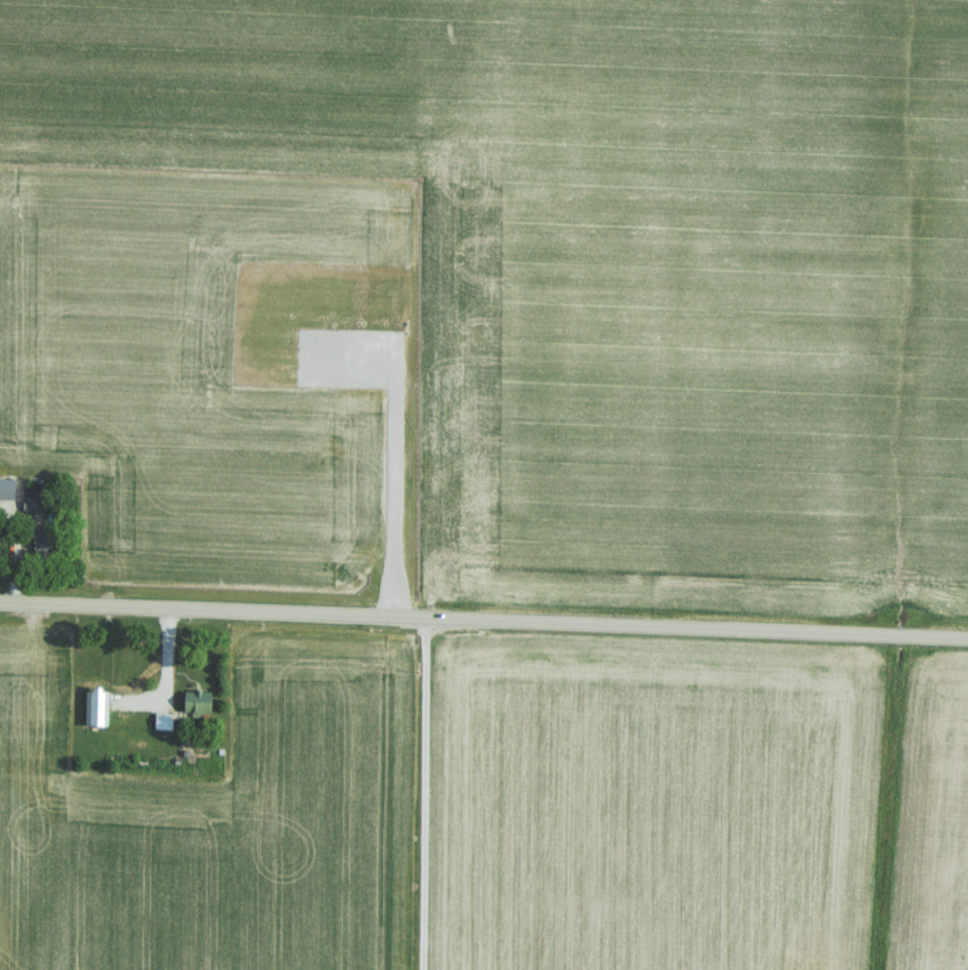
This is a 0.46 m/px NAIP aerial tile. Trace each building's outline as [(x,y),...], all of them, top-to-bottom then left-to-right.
[(90,687),(100,687),(100,692),(109,693),(108,728),(85,727),(86,692),(90,692),(90,687)] [(180,712),(210,713),(211,692),(180,691),(180,712)] [(171,729),(172,713),(152,712),(152,728),(171,729)]
